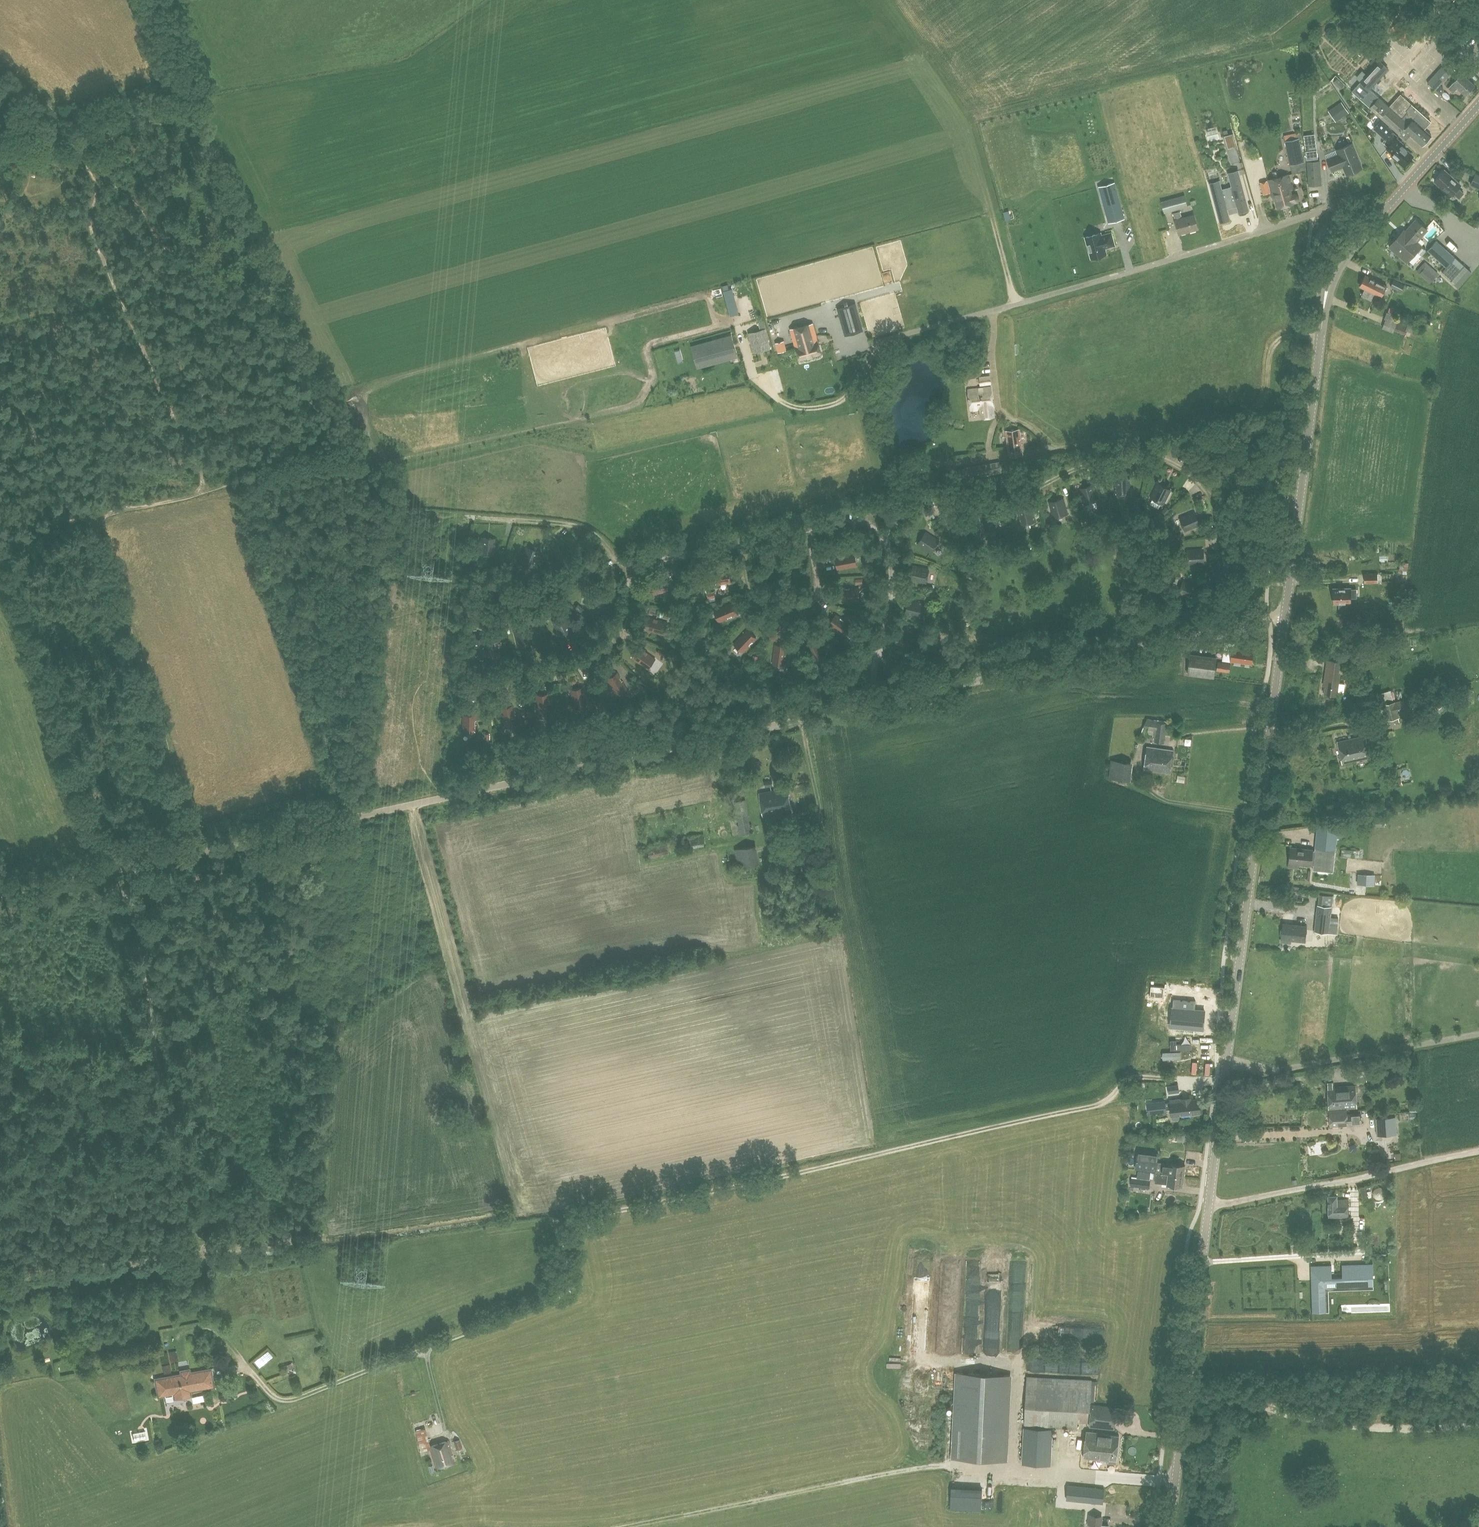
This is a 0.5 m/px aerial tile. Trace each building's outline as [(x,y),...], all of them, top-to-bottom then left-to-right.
[(1410,34),(1400,24),(1392,31),(1402,42),(1410,34)] [(1423,50),(1420,47),(1414,52),(1433,72),(1447,59),(1431,43),(1423,50)] [(1406,140),(1411,135),(1422,146),(1432,135),(1425,129),(1426,127),(1431,121),(1401,94),(1389,107),(1370,89),(1388,69),(1379,61),(1353,91),(1406,140)] [(1442,67),(1428,82),(1436,90),(1450,74),(1442,67)] [(1466,95),(1476,85),(1462,73),(1449,88),(1454,92),(1458,88),(1466,95)] [(1374,90),(1382,98),(1398,83),(1390,74),(1374,90)] [(1318,83),(1326,96),(1334,91),(1325,78),(1318,83)] [(1343,84),(1338,79),(1334,83),(1339,88),(1343,84)] [(1346,84),(1340,88),(1344,94),(1350,89),(1346,84)] [(1313,98),(1313,110),(1321,111),(1321,98),(1313,98)] [(1431,127),(1440,136),(1447,130),(1437,120),(1442,115),(1428,101),(1420,109),(1434,124),(1431,127)] [(1332,109),(1339,119),(1348,113),(1341,102),(1332,109)] [(1381,121),(1374,129),(1385,140),(1393,132),(1381,121)] [(1285,136),(1292,173),(1306,171),(1300,137),(1298,138),(1297,133),(1285,136)] [(1397,139),(1388,149),(1393,154),(1392,155),(1404,166),(1413,156),(1401,145),(1403,144),(1397,139)] [(1306,151),(1317,149),(1316,140),(1305,142),(1306,151)] [(1332,172),(1343,167),(1347,175),(1362,168),(1352,144),(1337,150),(1338,155),(1327,159),(1332,172)] [(1222,166),(1239,161),(1236,151),(1218,156),(1222,166)] [(1321,184),(1319,160),(1307,161),(1308,185),(1321,184)] [(1247,204),(1239,170),(1228,173),(1231,186),(1222,189),(1220,181),(1209,183),(1218,217),(1229,214),(1227,206),(1236,204),(1237,207),(1247,204)] [(1459,188),(1462,185),(1446,170),(1435,181),(1451,197),(1453,194),(1459,198),(1464,193),(1459,188)] [(1292,195),(1291,190),(1293,190),(1289,174),(1269,180),(1273,197),(1276,196),(1279,208),(1294,203),(1297,202),(1299,199),(1298,196),(1295,194),(1292,195)] [(1124,218),(1115,183),(1100,187),(1110,222),(1124,218)] [(1184,194),(1161,200),(1165,213),(1188,206),(1184,194)] [(1180,212),(1174,214),(1176,220),(1175,221),(1179,235),(1198,230),(1194,215),(1181,219),(1180,212)] [(1389,247),(1407,263),(1422,246),(1417,242),(1428,229),(1417,220),(1406,232),(1401,237),(1400,235),(1389,247)] [(1321,244),(1331,232),(1325,227),(1315,240),(1321,244)] [(1105,240),(1090,244),(1097,266),(1111,261),(1109,255),(1119,252),(1116,240),(1106,243),(1105,240)] [(1455,258),(1437,241),(1428,251),(1446,267),(1441,272),(1457,287),(1470,272),(1463,267),(1464,266),(1455,258)] [(826,259),(820,261),(823,273),(830,272),(826,259)] [(1419,273),(1430,283),(1438,273),(1425,261),(1416,271),(1419,273)] [(1365,276),(1360,286),(1366,289),(1363,296),(1368,298),(1373,289),(1379,292),(1383,284),(1365,276)] [(1394,279),(1391,287),(1403,292),(1408,286),(1394,279)] [(646,292),(652,320),(659,318),(653,291),(646,292)] [(855,304),(840,308),(846,332),(862,328),(855,304)] [(1379,309),(1382,314),(1389,309),(1386,304),(1379,309)] [(1393,331),(1394,330),(1406,334),(1409,327),(1397,322),(1399,316),(1387,312),(1384,319),(1385,319),(1382,327),(1393,331)] [(771,325),(790,322),(788,315),(770,318),(771,325)] [(716,335),(716,323),(703,323),(703,335),(716,335)] [(795,344),(796,350),(798,349),(801,359),(822,353),(813,323),(791,329),(795,344)] [(764,329),(749,333),(754,352),(769,348),(764,329)] [(703,365),(737,356),(731,336),(698,345),(703,365)] [(784,340),(775,343),(778,352),(786,350),(784,340)] [(669,361),(662,363),(664,370),(671,368),(669,361)] [(871,381),(879,378),(876,367),(867,369),(871,381)] [(980,377),(981,385),(991,384),(991,375),(980,377)] [(984,414),(994,413),(992,386),(968,388),(971,409),(979,409),(979,415),(984,414)] [(1023,461),(1019,429),(1006,431),(1009,456),(1010,456),(1010,462),(1023,461)] [(1130,493),(1129,477),(1122,478),(1122,479),(1114,479),(1115,494),(1130,493)] [(1098,500),(1093,484),(1087,486),(1087,487),(1080,490),(1084,504),(1098,500)] [(1163,504),(1170,489),(1165,487),(1164,488),(1157,484),(1150,497),(1163,504)] [(1067,513),(1063,498),(1057,499),(1057,501),(1049,503),(1053,517),(1067,513)] [(1035,521),(1032,505),(1025,507),(1026,508),(1018,510),(1021,524),(1035,521)] [(997,529),(995,512),(989,513),(989,515),(981,516),(983,531),(997,529)] [(1200,524),(1197,519),(1196,519),(1193,512),(1179,517),(1185,531),(1200,524)] [(966,531),(962,515),(956,517),(956,518),(948,520),(952,535),(966,531)] [(1175,515),(1171,519),(1175,524),(1179,520),(1175,515)] [(939,540),(925,531),(922,537),(923,537),(918,544),(931,552),(939,540)] [(495,539),(489,538),(489,539),(481,538),(479,553),(493,555),(495,539)] [(539,552),(533,549),(533,551),(525,548),(520,562),(533,567),(539,552)] [(1204,563),(1204,557),(1202,557),(1202,549),(1187,549),(1188,564),(1204,563)] [(835,557),(837,569),(857,565),(856,565),(855,565),(853,554),(854,554),(854,553),(845,555),(845,556),(841,557),(841,556),(835,557)] [(929,569),(913,565),(912,571),(913,572),(911,580),(926,583),(929,569)] [(730,582),(729,570),(709,572),(709,573),(711,573),(713,584),(711,584),(721,583),(721,582),(725,582),(725,583),(730,582)] [(1365,583),(1377,582),(1377,572),(1364,573),(1365,583)] [(647,582),(650,594),(669,591),(669,590),(667,590),(665,580),(667,579),(657,580),(657,581),(653,582),(653,581),(647,582)] [(1194,598),(1196,592),(1194,592),(1197,584),(1183,579),(1178,593),(1194,598)] [(718,585),(719,597),(737,596),(736,584),(718,585)] [(839,587),(839,600),(859,600),(857,600),(857,589),(859,589),(859,588),(849,588),(845,588),(839,587)] [(605,591),(591,588),(587,602),(603,606),(605,599),(603,599),(605,591)] [(1346,603),(1351,603),(1351,598),(1357,598),(1357,589),(1351,589),(1351,588),(1334,588),(1335,603),(1340,603),(1340,608),(1346,608),(1346,603)] [(665,593),(656,595),(659,608),(674,604),(672,595),(666,597),(665,593)] [(924,603),(909,599),(907,605),(908,606),(906,613),(921,617),(924,603)] [(737,614),(732,602),(714,610),(714,611),(716,610),(720,620),(718,621),(719,621),(728,618),(727,617),(731,615),(731,616),(737,614)] [(836,614),(828,624),(844,636),(844,635),(843,634),(850,625),(851,626),(844,620),(843,620),(840,618),(840,617),(836,614)] [(559,636),(564,633),(564,632),(571,629),(566,615),(552,621),(559,636)] [(654,619),(648,617),(645,629),(664,634),(662,633),(665,622),(667,623),(667,622),(658,620),(657,620),(654,619)] [(518,647),(524,645),(524,644),(532,642),(528,628),(514,631),(518,647)] [(756,638),(747,629),(734,644),(735,643),(743,650),(742,652),(743,652),(749,645),(749,644),(752,642),(756,638)] [(914,635),(898,631),(896,637),(898,637),(896,645),(910,649),(914,635)] [(816,636),(805,642),(813,659),(814,659),(813,658),(823,653),(824,654),(820,645),(819,646),(818,642),(816,636)] [(1251,664),(1254,649),(1234,645),(1235,643),(1226,642),(1223,659),(1251,664)] [(785,665),(786,655),(785,655),(786,651),(787,646),(775,644),(772,663),(773,663),(773,662),(784,663),(784,665),(785,665)] [(639,647),(632,657),(648,669),(648,668),(647,667),(653,658),(655,659),(647,653),(647,654),(644,651),(639,647)] [(1214,677),(1217,657),(1191,654),(1188,674),(1214,677)] [(1340,662),(1328,660),(1325,683),(1326,683),(1325,694),(1335,695),(1340,662)] [(1219,661),(1217,670),(1230,672),(1231,664),(1219,661)] [(617,672),(606,678),(616,695),(616,694),(625,688),(626,690),(627,689),(622,681),(621,681),(619,678),(620,677),(617,672)] [(582,687),(570,690),(575,709),(576,709),(575,707),(586,704),(586,706),(587,706),(585,696),(584,696),(583,693),(584,692),(582,687)] [(1378,703),(1393,699),(1390,690),(1376,694),(1378,703)] [(548,693),(536,695),(538,714),(538,712),(549,711),(550,713),(549,703),(548,703),(548,699),(549,699),(548,693)] [(1382,704),(1386,720),(1388,725),(1399,722),(1398,718),(1414,714),(1413,710),(1414,710),(1411,697),(1382,704)] [(1445,709),(1441,703),(1435,707),(1440,713),(1445,709)] [(512,705),(500,709),(506,727),(506,726),(516,723),(517,724),(515,715),(514,715),(513,711),(514,711),(512,705)] [(1419,728),(1431,720),(1430,719),(1437,715),(1433,709),(1426,713),(1426,714),(1414,722),(1415,723),(1412,725),(1415,729),(1418,727),(1419,728)] [(475,715),(463,715),(463,734),(463,732),(474,733),(474,734),(475,734),(475,724),(474,724),(474,720),(475,720),(475,715)] [(1156,741),(1164,743),(1167,721),(1146,718),(1143,726),(1147,727),(1147,728),(1154,728),(1153,736),(1155,736),(1154,741),(1156,741)] [(1339,741),(1343,763),(1371,757),(1366,736),(1339,741)] [(1171,774),(1174,750),(1148,746),(1144,770),(1171,774)] [(1134,757),(1113,758),(1115,777),(1135,776),(1134,757)] [(792,812),(789,788),(760,793),(764,816),(792,812)] [(751,832),(745,799),(733,801),(735,814),(728,816),(731,832),(739,831),(739,834),(751,832)] [(1372,826),(1384,826),(1384,817),(1379,817),(1379,815),(1372,815),(1372,826)] [(1333,872),(1338,826),(1317,824),(1315,846),(1312,871),(1333,872)] [(704,838),(690,841),(692,849),(704,846),(704,838)] [(647,848),(649,858),(670,854),(668,844),(647,848)] [(742,861),(760,859),(759,844),(741,845),(742,861)] [(1313,850),(1291,848),(1289,867),(1300,868),(1300,865),(1311,866),(1313,850)] [(1346,848),(1346,870),(1376,870),(1376,864),(1363,864),(1363,848),(1346,848)] [(778,871),(764,873),(766,885),(780,882),(778,871)] [(1375,874),(1358,874),(1358,884),(1374,884),(1375,874)] [(1333,899),(1319,897),(1315,930),(1337,934),(1339,918),(1332,916),(1333,899)] [(1284,923),(1282,938),(1305,942),(1307,927),(1284,923)] [(1150,985),(1149,995),(1163,997),(1164,986),(1150,985)] [(1185,1025),(1203,1026),(1203,1023),(1204,1010),(1195,1010),(1196,1001),(1173,999),(1171,1016),(1185,1017),(1185,1025)] [(1168,1085),(1169,1093),(1179,1091),(1178,1084),(1168,1085)] [(1328,1088),(1330,1109),(1348,1107),(1349,1108),(1358,1108),(1356,1086),(1328,1088)] [(1200,1099),(1191,1100),(1190,1097),(1180,1098),(1170,1099),(1171,1101),(1165,1102),(1165,1100),(1153,1101),(1154,1112),(1166,1111),(1166,1108),(1171,1108),(1172,1115),(1201,1112),(1200,1099)] [(1348,1107),(1330,1109),(1331,1127),(1349,1125),(1349,1122),(1362,1121),(1361,1113),(1349,1114),(1349,1108),(1348,1107)] [(1396,1116),(1376,1117),(1377,1135),(1397,1133),(1396,1116)] [(1139,1150),(1137,1169),(1155,1172),(1155,1171),(1185,1176),(1186,1165),(1159,1161),(1160,1153),(1139,1150)] [(1183,1186),(1185,1176),(1155,1171),(1155,1172),(1154,1179),(1155,1180),(1155,1182),(1183,1186)] [(1151,1173),(1139,1172),(1138,1179),(1133,1178),(1132,1185),(1149,1187),(1151,1173)] [(1338,1200),(1338,1196),(1329,1196),(1329,1217),(1349,1217),(1349,1200),(1338,1200)] [(56,1198),(50,1199),(52,1209),(58,1208),(56,1198)] [(1369,1287),(1369,1264),(1338,1265),(1338,1275),(1327,1275),(1327,1265),(1311,1266),(1312,1311),(1326,1311),(1325,1288),(1369,1287)] [(958,1297),(959,1267),(950,1267),(950,1297),(958,1297)] [(982,1275),(972,1275),(972,1289),(982,1290),(982,1275)] [(1006,1307),(1007,1300),(989,1297),(988,1304),(1006,1307)] [(963,1310),(963,1302),(957,1302),(957,1298),(948,1298),(948,1310),(963,1310)] [(972,1298),(973,1311),(981,1311),(980,1298),(972,1298)] [(279,1367),(281,1373),(288,1370),(286,1365),(279,1367)] [(215,1389),(216,1388),(214,1387),(211,1370),(212,1369),(211,1370),(190,1374),(189,1373),(183,1374),(182,1375),(156,1380),(155,1379),(155,1380),(156,1380),(159,1397),(158,1399),(159,1399),(160,1398),(166,1397),(168,1394),(174,1393),(175,1399),(191,1396),(191,1392),(214,1388),(215,1389)] [(953,1457),(1005,1460),(1010,1375),(957,1372),(953,1457)] [(1077,1429),(1078,1421),(1088,1422),(1090,1407),(1090,1406),(1092,1380),(1027,1376),(1024,1426),(1077,1429)] [(1107,1407),(1092,1406),(1090,1425),(1105,1427),(1107,1407)] [(437,1426),(439,1437),(447,1436),(446,1425),(437,1426)] [(429,1446),(431,1445),(426,1428),(415,1431),(421,1452),(430,1449),(429,1446)] [(1050,1464),(1052,1429),(1024,1428),(1022,1462),(1050,1464)] [(1087,1431),(1085,1457),(1102,1459),(1101,1465),(1116,1466),(1119,1435),(1111,1434),(1111,1433),(1087,1431)] [(1080,1434),(1072,1434),(1073,1452),(1081,1451),(1080,1434)] [(448,1440),(431,1445),(429,1446),(430,1449),(436,1467),(455,1461),(448,1440)] [(457,1449),(463,1447),(461,1440),(454,1442),(457,1449)] [(1104,1487),(1067,1484),(1066,1499),(1103,1502),(1104,1487)] [(1094,1524),(1094,1526),(1101,1526),(1102,1516),(1089,1514),(1088,1524),(1094,1524)]
